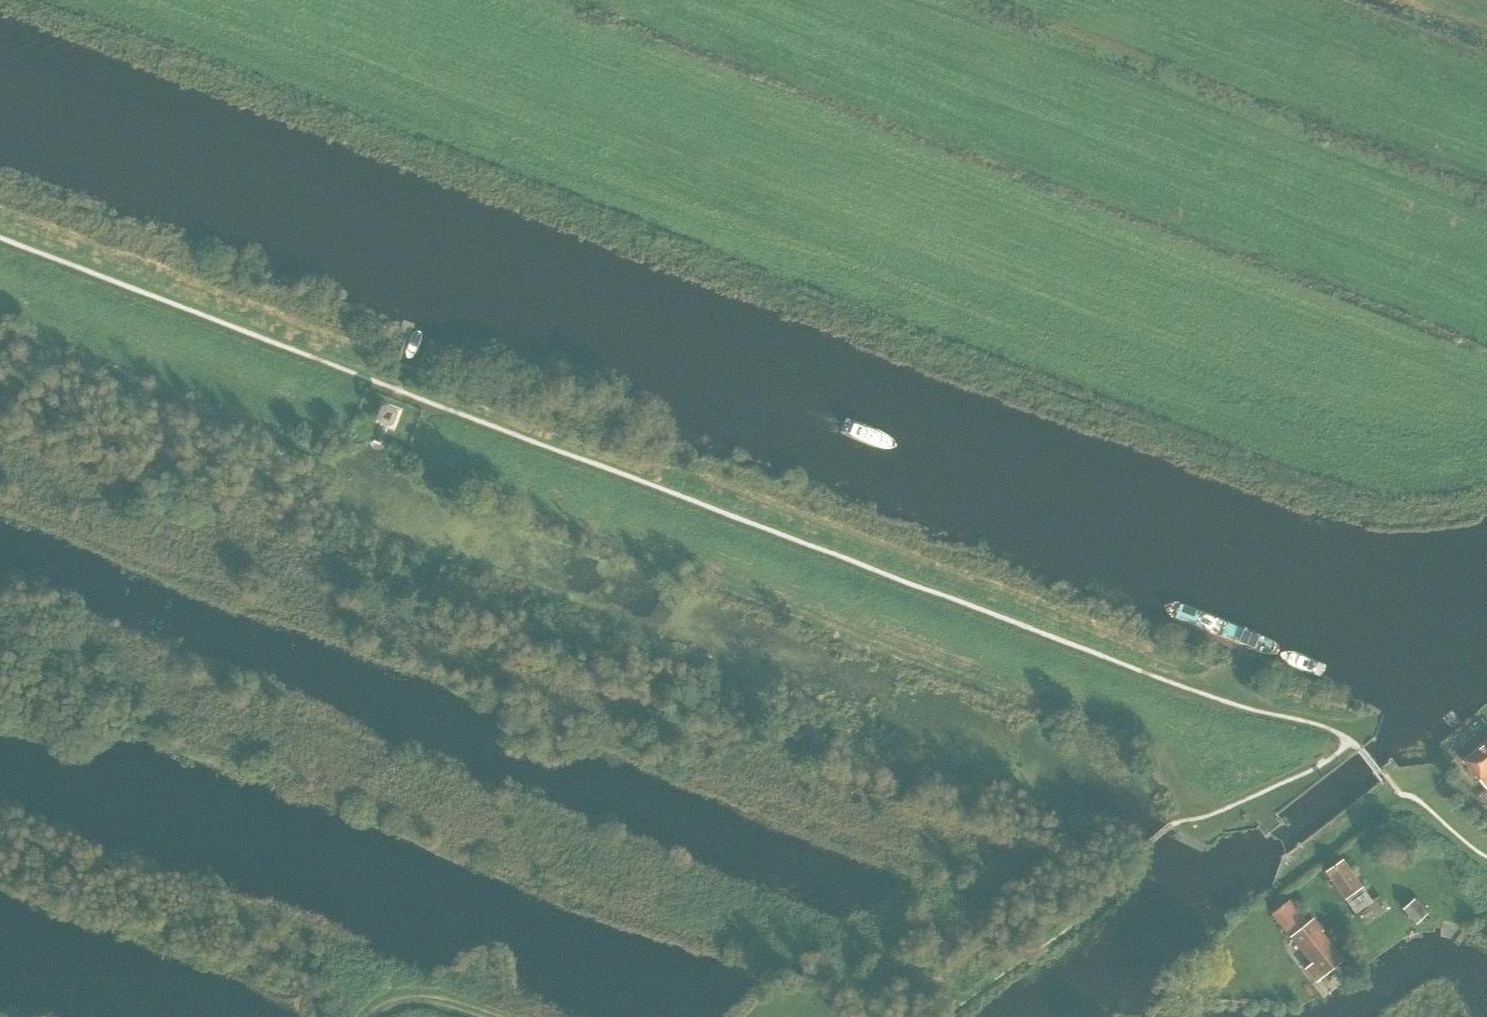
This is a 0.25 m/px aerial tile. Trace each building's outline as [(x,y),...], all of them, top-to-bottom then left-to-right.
[(360,359),(356,369),(375,376),(378,366),(360,359)] [(381,399),(374,415),(391,422),(398,406),(381,399)] [(1486,790),(1486,739),(1462,761),(1486,790)] [(1362,887),(1343,859),(1326,871),(1345,899),(1355,913),(1372,902),(1362,887)] [(1403,910),(1416,924),(1427,914),(1414,899),(1403,910)] [(1316,983),(1344,961),(1313,922),(1309,925),(1290,901),(1273,915),(1292,939),(1292,938),(1312,963),(1305,969),(1316,983)]
